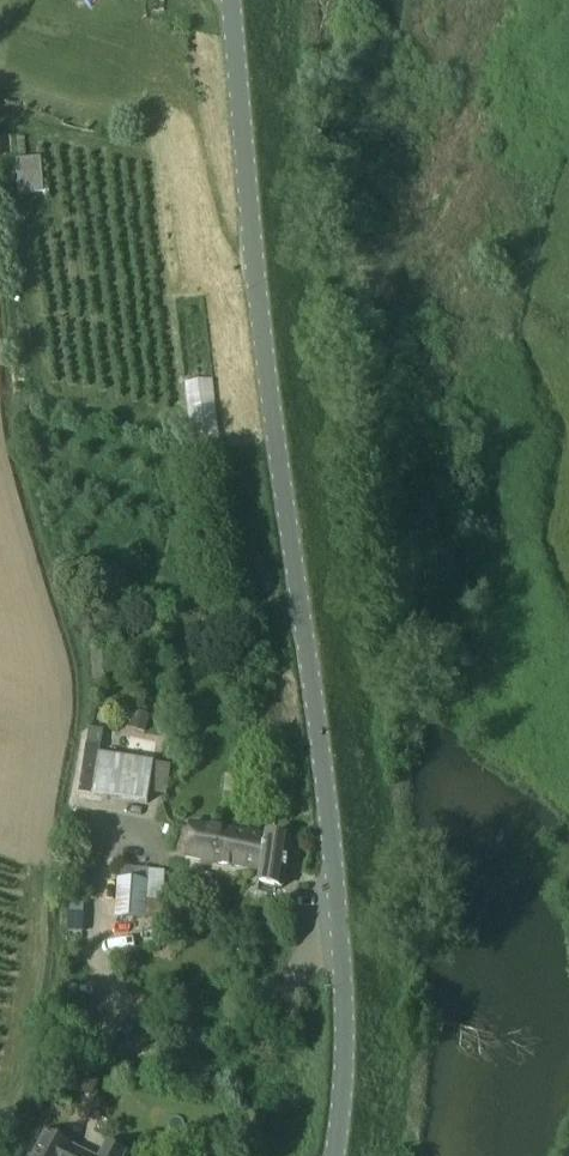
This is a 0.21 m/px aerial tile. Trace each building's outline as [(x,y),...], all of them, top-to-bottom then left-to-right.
[(19,194),(44,192),(42,158),(17,159),(19,194)] [(105,651),(95,651),(96,680),(106,679),(105,651)] [(133,714),(130,727),(145,731),(148,718),(133,714)] [(124,800),(148,804),(150,794),(154,763),(101,755),(102,747),(89,745),(81,794),(124,800)] [(154,763),(150,794),(168,797),(172,766),(154,763)] [(186,857),(262,870),(268,838),(191,825),(186,857)] [(262,870),(259,884),(283,888),(290,841),(268,838),(262,870)] [(146,919),(148,870),(119,869),(117,917),(146,919)] [(85,1076),(79,1090),(92,1097),(99,1083),(85,1076)] [(71,1147),(72,1145),(46,1133),(34,1155),(90,1155),(71,1147)] [(126,1153),(108,1144),(101,1155),(124,1155),(126,1153)]
